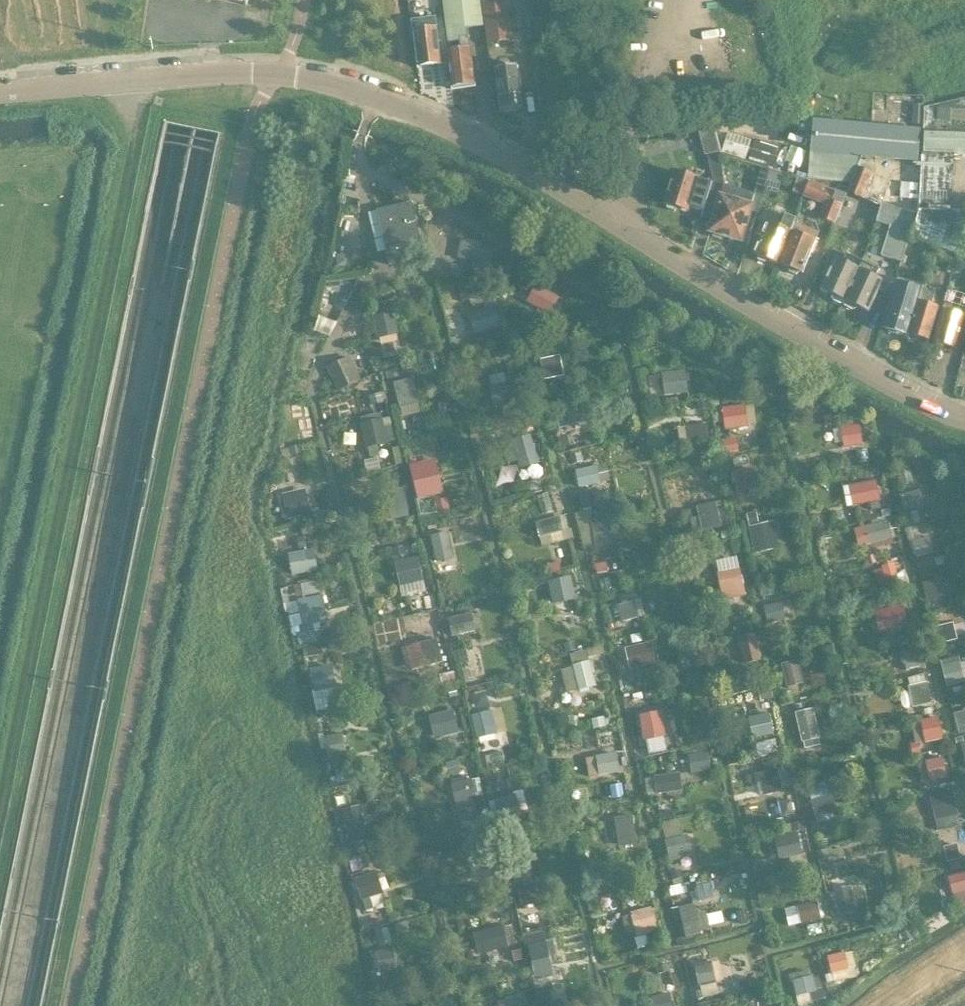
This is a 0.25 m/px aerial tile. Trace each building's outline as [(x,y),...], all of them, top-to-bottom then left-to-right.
[(469,48),(467,28),(483,26),(480,0),(443,0),(449,42),(455,42),(455,49),(447,51),(452,89),(466,87),(466,84),(474,83),(469,48)] [(487,44),(510,41),(505,0),(481,0),(487,44)] [(441,64),(437,28),(435,17),(412,20),(413,31),(412,31),(417,67),(441,64)] [(515,65),(494,68),(499,112),(521,110),(515,65)] [(924,107),(923,129),(964,131),(964,99),(924,107)] [(814,121),(809,178),(817,179),(850,182),(855,168),(856,166),(859,158),(917,162),(920,129),(814,121)] [(717,126),(701,129),(706,153),(722,150),(717,126)] [(923,129),(922,153),(954,155),(964,155),(964,131),(923,129)] [(728,133),(722,153),(744,159),(750,140),(728,133)] [(755,139),(749,160),(774,168),(780,147),(755,139)] [(724,179),(720,159),(719,151),(706,153),(712,178),(711,183),(706,201),(718,204),(723,185),(724,179)] [(951,212),(954,155),(922,153),(920,192),(915,215),(917,215),(951,212)] [(850,182),(845,194),(864,200),(874,175),(855,168),(850,182)] [(711,183),(673,171),(664,204),(666,204),(667,209),(674,211),(677,208),(688,211),(689,208),(703,212),(706,201),(711,183)] [(769,171),(764,190),(778,193),(783,174),(769,171)] [(845,196),(815,184),(809,181),(803,196),(825,205),(820,218),(834,224),(845,196)] [(723,185),(718,204),(710,231),(712,232),(712,236),(720,239),(724,236),(740,241),(749,210),(754,194),(723,185)] [(754,194),(749,210),(757,213),(763,189),(756,187),(754,194)] [(424,257),(412,203),(378,210),(389,265),(424,257)] [(901,262),(915,215),(882,205),(877,222),(890,226),(881,255),(901,262)] [(964,225),(964,213),(951,212),(917,215),(910,238),(956,256),(964,225)] [(778,264),(791,232),(760,220),(755,233),(761,236),(754,254),(757,256),(757,260),(764,263),(767,260),(778,264)] [(791,232),(778,264),(788,268),(789,272),(796,275),(799,272),(802,273),(819,232),(794,222),(791,232)] [(515,255),(495,251),(490,278),(510,282),(515,255)] [(831,299),(842,304),(862,262),(846,255),(842,262),(834,258),(820,289),(831,294),(831,299)] [(948,268),(953,269),(956,260),(950,258),(948,268)] [(862,262),(842,304),(853,310),(858,307),(869,312),(883,281),(875,277),(878,270),(862,262)] [(907,335),(908,335),(921,290),(895,283),(881,327),(907,335)] [(551,314),(560,297),(536,285),(527,301),(551,314)] [(935,294),(921,290),(908,335),(928,341),(938,308),(931,305),(935,294)] [(504,335),(496,305),(469,312),(476,342),(504,335)] [(942,309),(932,341),(935,342),(937,345),(942,347),(945,345),(955,348),(964,316),(942,309)] [(400,334),(395,312),(373,317),(378,339),(400,334)] [(566,376),(561,355),(541,359),(545,380),(566,376)] [(350,358),(327,368),(338,390),(360,380),(350,358)] [(690,393),(687,372),(663,375),(666,396),(690,393)] [(396,383),(402,407),(419,403),(413,379),(396,383)] [(492,385),(495,401),(515,396),(512,381),(492,385)] [(584,422),(577,398),(553,405),(560,429),(584,422)] [(707,401),(696,401),(697,411),(708,410),(707,401)] [(749,426),(746,406),(723,409),(726,429),(749,426)] [(388,443),(382,420),(363,424),(368,448),(388,443)] [(710,441),(707,425),(687,428),(689,444),(710,441)] [(863,444),(861,425),(841,428),(844,447),(863,444)] [(516,441),(523,469),(539,465),(532,438),(516,441)] [(444,493),(436,461),(411,467),(419,499),(444,493)] [(600,484),(597,467),(596,466),(575,471),(580,488),(600,484)] [(759,487),(754,467),(733,472),(737,492),(759,487)] [(880,500),(876,480),(849,486),(853,506),(880,500)] [(410,517),(405,489),(387,492),(393,520),(410,517)] [(304,516),(299,491),(282,494),(287,519),(304,516)] [(902,495),(905,509),(922,505),(918,491),(902,495)] [(722,527),(719,512),(717,502),(698,506),(703,531),(722,527)] [(564,531),(561,517),(535,523),(539,537),(564,531)] [(614,546),(610,518),(592,521),(597,549),(614,546)] [(775,544),(770,521),(752,525),(757,548),(775,544)] [(868,526),(873,545),(893,540),(889,521),(868,526)] [(454,559),(448,532),(431,536),(437,563),(454,559)] [(913,541),(917,556),(932,552),(928,537),(913,541)] [(312,571),(307,551),(288,554),(292,575),(312,571)] [(416,557),(402,561),(407,583),(421,580),(416,557)] [(880,569),(885,590),(900,586),(895,566),(880,569)] [(746,596),(741,570),(719,574),(724,601),(746,596)] [(576,600),(570,576),(548,581),(553,605),(576,600)] [(924,583),(928,598),(940,595),(936,580),(924,583)] [(320,621),(314,597),(297,601),(303,625),(320,621)] [(645,617),(640,599),(619,605),(624,623),(645,617)] [(786,619),(783,603),(764,607),(767,623),(786,619)] [(908,627),(903,605),(886,609),(891,631),(908,627)] [(476,632),(472,614),(449,619),(453,637),(476,632)] [(957,640),(954,623),(933,628),(937,645),(957,640)] [(762,662),(756,635),(740,639),(746,665),(762,662)] [(443,663),(437,639),(421,643),(427,667),(443,663)] [(631,668),(658,661),(652,639),(626,646),(631,668)] [(904,652),(908,669),(921,666),(917,649),(904,652)] [(804,683),(799,660),(781,665),(787,688),(804,683)] [(964,683),(959,662),(942,666),(947,687),(964,683)] [(597,687),(590,663),(573,667),(580,692),(597,687)] [(336,687),(331,668),(312,672),(316,691),(336,687)] [(932,703),(927,683),(907,687),(912,708),(932,703)] [(474,707),(491,702),(487,688),(470,692),(474,707)] [(431,714),(436,737),(456,732),(451,709),(431,714)] [(504,734),(498,710),(472,716),(478,740),(504,734)] [(821,739),(815,710),(797,714),(804,742),(821,739)] [(954,713),(959,734),(964,733),(964,711),(954,713)] [(667,737),(662,712),(641,717),(646,742),(667,737)] [(775,734),(770,714),(750,719),(754,739),(775,734)] [(940,740),(936,719),(920,722),(924,743),(940,740)] [(324,736),(329,757),(346,753),(341,732),(324,736)] [(619,773),(616,753),(596,757),(600,776),(619,773)] [(946,779),(941,758),(924,762),(928,783),(946,779)] [(796,789),(791,767),(756,776),(758,784),(762,783),(764,796),(796,789)] [(684,792),(682,774),(655,777),(657,795),(684,792)] [(451,781),(455,799),(474,795),(470,776),(451,781)] [(958,809),(954,793),(934,798),(938,813),(958,809)] [(520,813),(515,794),(494,800),(499,818),(520,813)] [(812,799),(816,815),(836,811),(832,795),(812,799)] [(358,807),(342,811),(349,834),(364,830),(358,807)] [(637,845),(633,816),(613,819),(618,848),(637,845)] [(803,854),(799,834),(776,839),(781,859),(803,854)] [(693,855),(688,835),(665,840),(669,861),(693,855)] [(946,848),(949,861),(960,859),(957,845),(946,848)] [(384,895),(377,874),(355,881),(362,901),(384,895)] [(948,878),(952,893),(964,890),(964,874),(948,878)] [(548,903),(544,885),(519,891),(523,908),(548,903)] [(858,912),(852,888),(835,892),(841,916),(858,912)] [(820,918),(817,902),(797,907),(801,923),(820,918)] [(701,932),(695,905),(680,908),(685,935),(701,932)] [(658,932),(651,908),(631,913),(637,937),(658,932)] [(507,942),(503,926),(482,931),(486,947),(507,942)] [(551,971),(544,941),(529,945),(536,974),(551,971)] [(398,972),(393,950),(376,953),(384,986),(391,985),(389,974),(398,972)] [(847,969),(844,953),(828,956),(831,972),(847,969)] [(717,984),(712,964),(695,967),(700,988),(717,984)] [(817,992),(813,976),(792,980),(796,997),(817,992)] [(525,992),(513,994),(514,997),(498,1001),(499,1005),(528,1005),(525,992)] [(670,995),(651,1000),(653,1005),(673,1005),(670,995)]
